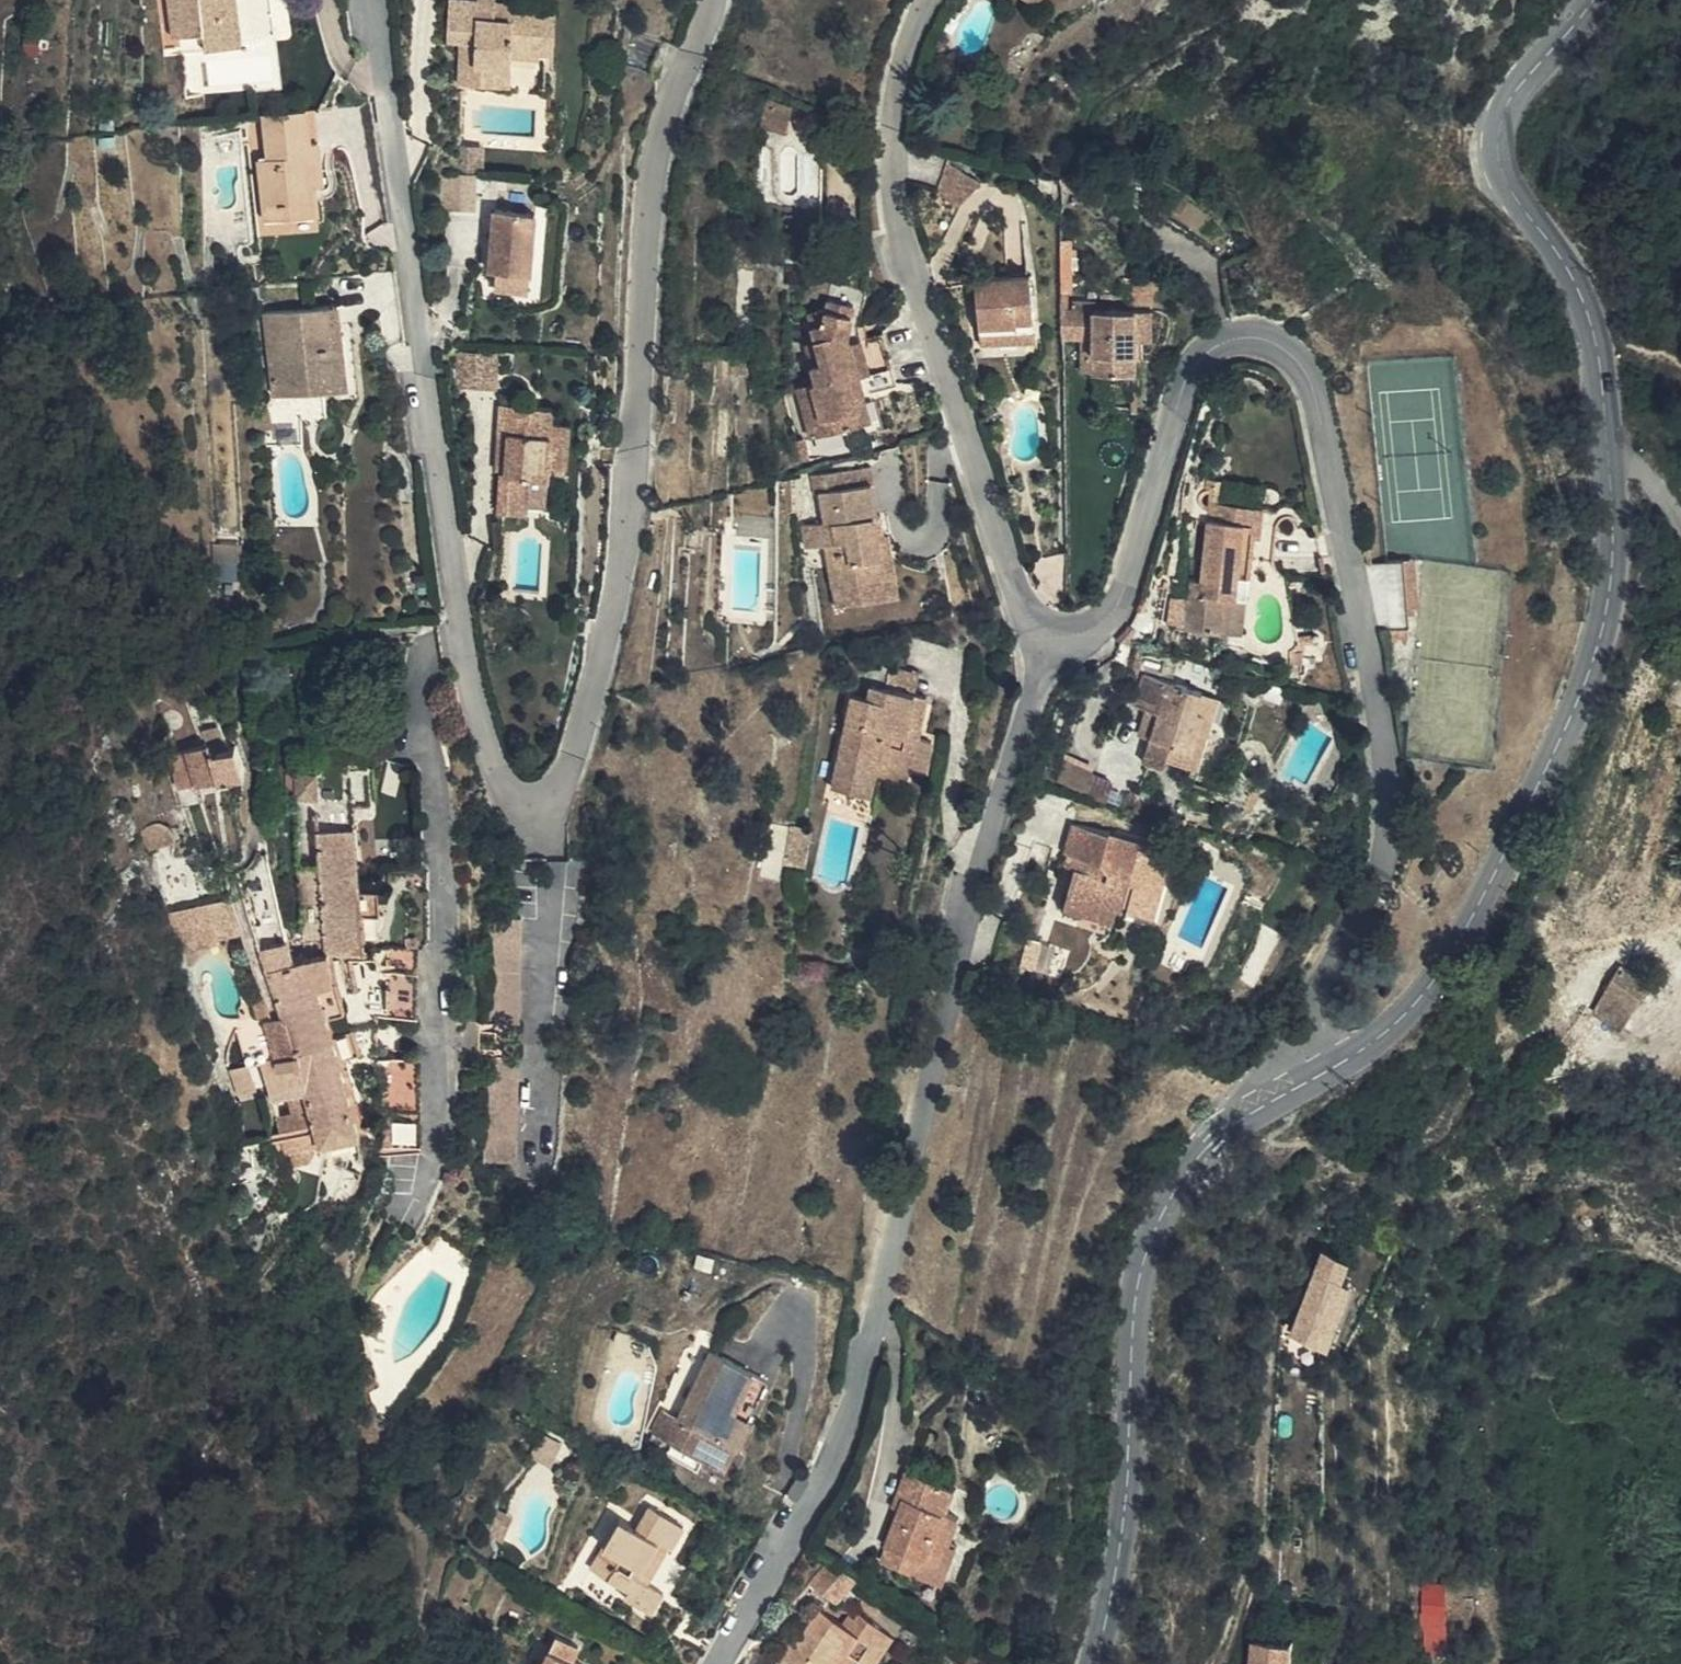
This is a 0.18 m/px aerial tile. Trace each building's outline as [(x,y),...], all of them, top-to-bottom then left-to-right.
[(172,38),(203,35),(206,52),(243,47),(243,38),(275,34),(270,0),(167,0),(172,38)] [(468,0),(449,0),(447,44),(458,45),(474,45),(476,8),(476,1),(468,0)] [(476,1),(476,8),(495,10),(495,1),(495,0),(476,0),(476,1)] [(625,0),(616,0),(616,9),(624,9),(625,0)] [(514,2),(495,1),(495,10),(513,10),(514,2)] [(458,45),(456,85),(501,88),(503,68),(510,69),(511,59),(511,47),(540,50),(542,12),(513,10),(495,10),(476,8),(474,45),(458,45)] [(555,13),(542,12),(540,50),(539,53),(553,53),(555,13)] [(539,53),(540,50),(511,47),(511,59),(539,61),(539,53)] [(503,68),(501,88),(509,88),(510,69),(503,68)] [(786,137),(793,110),(766,102),(758,129),(786,137)] [(315,108),(306,109),(310,142),(318,140),(315,108)] [(306,109),(263,115),(267,158),(257,160),(263,209),(281,207),(282,220),(296,218),(315,216),(318,215),(316,187),(323,186),(321,161),(312,161),(310,142),(306,109)] [(321,161),(318,140),(310,142),(312,161),(321,161)] [(459,147),(459,174),(482,174),(483,148),(459,147)] [(973,176),(945,161),(938,188),(962,201),(973,176)] [(281,207),(263,209),(264,222),(282,220),(281,207)] [(538,272),(541,210),(498,207),(494,269),(538,272)] [(317,231),(315,216),(296,218),(297,232),(317,231)] [(974,283),(977,304),(980,335),(1034,331),(1029,275),(991,278),(987,282),(974,283)] [(974,283),(966,283),(969,305),(977,304),(974,283)] [(897,385),(883,335),(852,343),(850,338),(855,305),(826,301),(825,309),(807,315),(815,344),(805,346),(815,385),(796,390),(810,440),(862,426),(853,397),(866,394),(897,385)] [(1093,378),(1095,396),(1133,396),(1134,341),(1134,310),(1096,310),(1096,302),(1071,302),(1071,309),(1071,331),(1093,331),(1093,341),(1093,378)] [(265,313),(273,398),(346,389),(338,305),(265,313)] [(1134,310),(1134,341),(1152,341),(1153,310),(1134,310)] [(1034,331),(980,335),(981,347),(1035,343),(1034,331)] [(1065,332),(1065,341),(1093,341),(1093,331),(1071,331),(1065,332)] [(483,386),(483,353),(458,352),(458,386),(483,386)] [(747,376),(747,361),(730,361),(729,375),(747,376)] [(873,423),(866,394),(853,397),(862,426),(873,423)] [(564,467),(567,424),(553,423),(545,422),(546,407),(499,404),(497,433),(505,435),(504,453),(496,453),(495,470),(502,472),(500,501),(526,503),(528,479),(528,470),(549,472),(550,466),(564,467)] [(545,422),(553,423),(554,408),(546,407),(545,422)] [(272,431),(271,412),(253,413),(255,432),(272,431)] [(497,433),(496,453),(504,453),(505,435),(497,433)] [(806,440),(794,442),(796,452),(808,450),(806,440)] [(796,452),(799,465),(814,460),(812,449),(808,450),(796,452)] [(549,480),(549,472),(528,470),(528,479),(549,480)] [(877,516),(872,484),(820,493),(824,525),(831,524),(834,545),(825,547),(832,590),(887,582),(880,537),(877,516)] [(500,501),(500,513),(525,516),(526,503),(500,501)] [(1208,504),(1197,502),(1194,519),(1206,520),(1208,504)] [(1273,563),(1278,531),(1261,528),(1263,509),(1218,505),(1208,504),(1206,520),(1200,581),(1189,580),(1184,629),(1241,636),(1245,599),(1225,597),(1228,576),(1238,577),(1240,560),(1250,561),(1273,563)] [(880,537),(887,536),(883,515),(877,516),(880,537)] [(831,524),(824,525),(821,525),(825,547),(834,545),(831,524)] [(899,580),(891,536),(887,536),(880,537),(887,582),(899,580)] [(1248,578),(1250,561),(1240,560),(1238,577),(1248,578)] [(1415,560),(1403,561),(1407,616),(1414,615),(1414,609),(1418,608),(1415,560)] [(1407,616),(1403,561),(1385,563),(1389,630),(1408,628),(1407,616)] [(1245,599),(1248,578),(1238,577),(1228,576),(1225,597),(1245,599)] [(902,598),(899,580),(887,582),(832,590),(836,608),(902,598)] [(920,674),(891,668),(886,689),(916,695),(920,674)] [(1166,761),(1188,768),(1204,714),(1198,712),(1202,695),(1143,677),(1134,705),(1134,706),(1157,713),(1143,761),(1163,767),(1166,761)] [(916,695),(886,689),(871,686),(868,700),(852,696),(832,789),(870,798),(876,775),(905,781),(908,767),(926,770),(932,742),(918,738),(927,697),(916,695)] [(1219,700),(1202,695),(1198,712),(1204,714),(1214,717),(1219,700)] [(1204,714),(1188,768),(1198,771),(1214,717),(1204,714)] [(229,747),(225,738),(207,743),(210,752),(229,747)] [(210,752),(207,743),(166,755),(173,779),(191,774),(194,786),(244,771),(236,745),(229,747),(210,752)] [(1088,794),(1093,773),(1062,762),(1057,783),(1088,794)] [(177,791),(194,786),(191,774),(173,779),(177,791)] [(318,802),(318,774),(284,776),(284,801),(294,801),(295,804),(318,802)] [(1065,852),(1083,857),(1101,863),(1110,833),(1073,822),(1065,852)] [(804,871),(811,831),(791,827),(785,867),(804,871)] [(322,936),(324,956),(332,956),(363,955),(361,920),(380,917),(378,893),(359,894),(354,831),(315,834),(318,867),(298,869),(303,937),(322,936)] [(1074,868),(1063,910),(1081,915),(1084,903),(1116,911),(1149,920),(1169,849),(1110,833),(1101,863),(1083,857),(1080,870),(1074,868)] [(1062,865),(1074,868),(1080,870),(1083,857),(1065,852),(1064,852),(1062,865)] [(229,899),(169,917),(179,947),(213,936),(216,941),(241,933),(229,899)] [(1084,903),(1081,915),(1112,923),(1116,911),(1084,903)] [(213,936),(179,947),(183,958),(217,947),(216,941),(213,936)] [(1035,971),(1042,943),(1027,939),(1020,967),(1035,971)] [(332,956),(324,956),(295,966),(288,944),(262,952),(283,1015),(294,1049),(273,1057),(261,1061),(273,1100),(287,1096),(293,1113),(279,1119),(291,1153),(311,1146),(362,1130),(341,1063),(357,1058),(333,981),(332,956)] [(387,950),(387,967),(418,967),(418,949),(387,950)] [(387,967),(387,976),(418,976),(418,967),(387,967)] [(1622,968),(1594,1011),(1620,1027),(1649,985),(1622,968)] [(418,976),(387,976),(387,1020),(418,1021),(418,976)] [(270,1013),(263,996),(252,1000),(257,1017),(270,1013)] [(294,1049),(283,1015),(263,1022),(273,1057),(294,1049)] [(273,1057),(263,1022),(235,1031),(246,1066),(261,1061),(273,1057)] [(522,1161),(521,1058),(488,1058),(488,1161),(522,1161)] [(422,1149),(418,1062),(387,1063),(390,1149),(422,1149)] [(255,1094),(246,1067),(229,1074),(237,1100),(255,1094)] [(286,1155),(291,1153),(279,1119),(274,1120),(286,1155)] [(313,1162),(311,1146),(291,1153),(292,1169),(313,1162)] [(1598,1197),(1585,1202),(1590,1212),(1593,1219),(1605,1213),(1598,1197)] [(1310,1271),(1289,1329),(1323,1342),(1345,1284),(1310,1271)] [(734,1447),(746,1423),(767,1382),(709,1353),(677,1418),(734,1447)] [(751,1426),(746,1423),(734,1447),(677,1418),(662,1411),(651,1432),(728,1471),(751,1426)] [(955,1490),(904,1472),(891,1507),(898,1511),(903,1499),(946,1515),(955,1490)] [(903,1499),(898,1511),(885,1547),(904,1554),(899,1569),(922,1578),(928,1563),(942,1568),(951,1545),(960,1520),(946,1515),(903,1499)] [(620,1521),(603,1550),(622,1560),(609,1582),(627,1593),(624,1599),(651,1615),(663,1594),(648,1585),(639,1579),(660,1543),(669,1549),(672,1550),(685,1527),(649,1507),(636,1530),(620,1521)] [(493,1542),(501,1516),(487,1511),(479,1537),(493,1542)] [(648,1585),(669,1549),(660,1543),(639,1579),(648,1585)] [(958,1547),(951,1545),(942,1568),(949,1571),(958,1547)] [(904,1554),(885,1547),(879,1562),(899,1569),(904,1554)] [(622,1560),(603,1550),(589,1570),(609,1582),(622,1560)] [(857,1580),(827,1563),(809,1583),(837,1601),(857,1580)] [(928,1563),(922,1578),(943,1586),(949,1571),(942,1568),(928,1563)] [(1436,1572),(1422,1572),(1422,1584),(1436,1584),(1436,1572)] [(1436,1584),(1422,1584),(1421,1584),(1421,1615),(1418,1614),(1418,1632),(1424,1632),(1425,1647),(1445,1646),(1443,1583),(1436,1584)] [(876,1615),(884,1602),(866,1592),(858,1605),(876,1615)] [(1472,1612),(1471,1599),(1463,1600),(1463,1612),(1472,1612)] [(859,1662),(862,1663),(876,1663),(894,1638),(862,1616),(852,1631),(847,1627),(820,1609),(795,1644),(788,1639),(774,1659),(781,1663),(858,1663),(859,1662)] [(856,1613),(847,1627),(852,1631),(862,1616),(856,1613)] [(555,1637),(547,1651),(572,1663),(579,1648),(555,1637)] [(1292,1641),(1250,1638),(1249,1663),(1290,1663),(1292,1641)] [(1445,1646),(1425,1647),(1425,1656),(1450,1656),(1450,1646),(1445,1646)] [(572,1663),(547,1651),(541,1663),(575,1663),(572,1663)]
